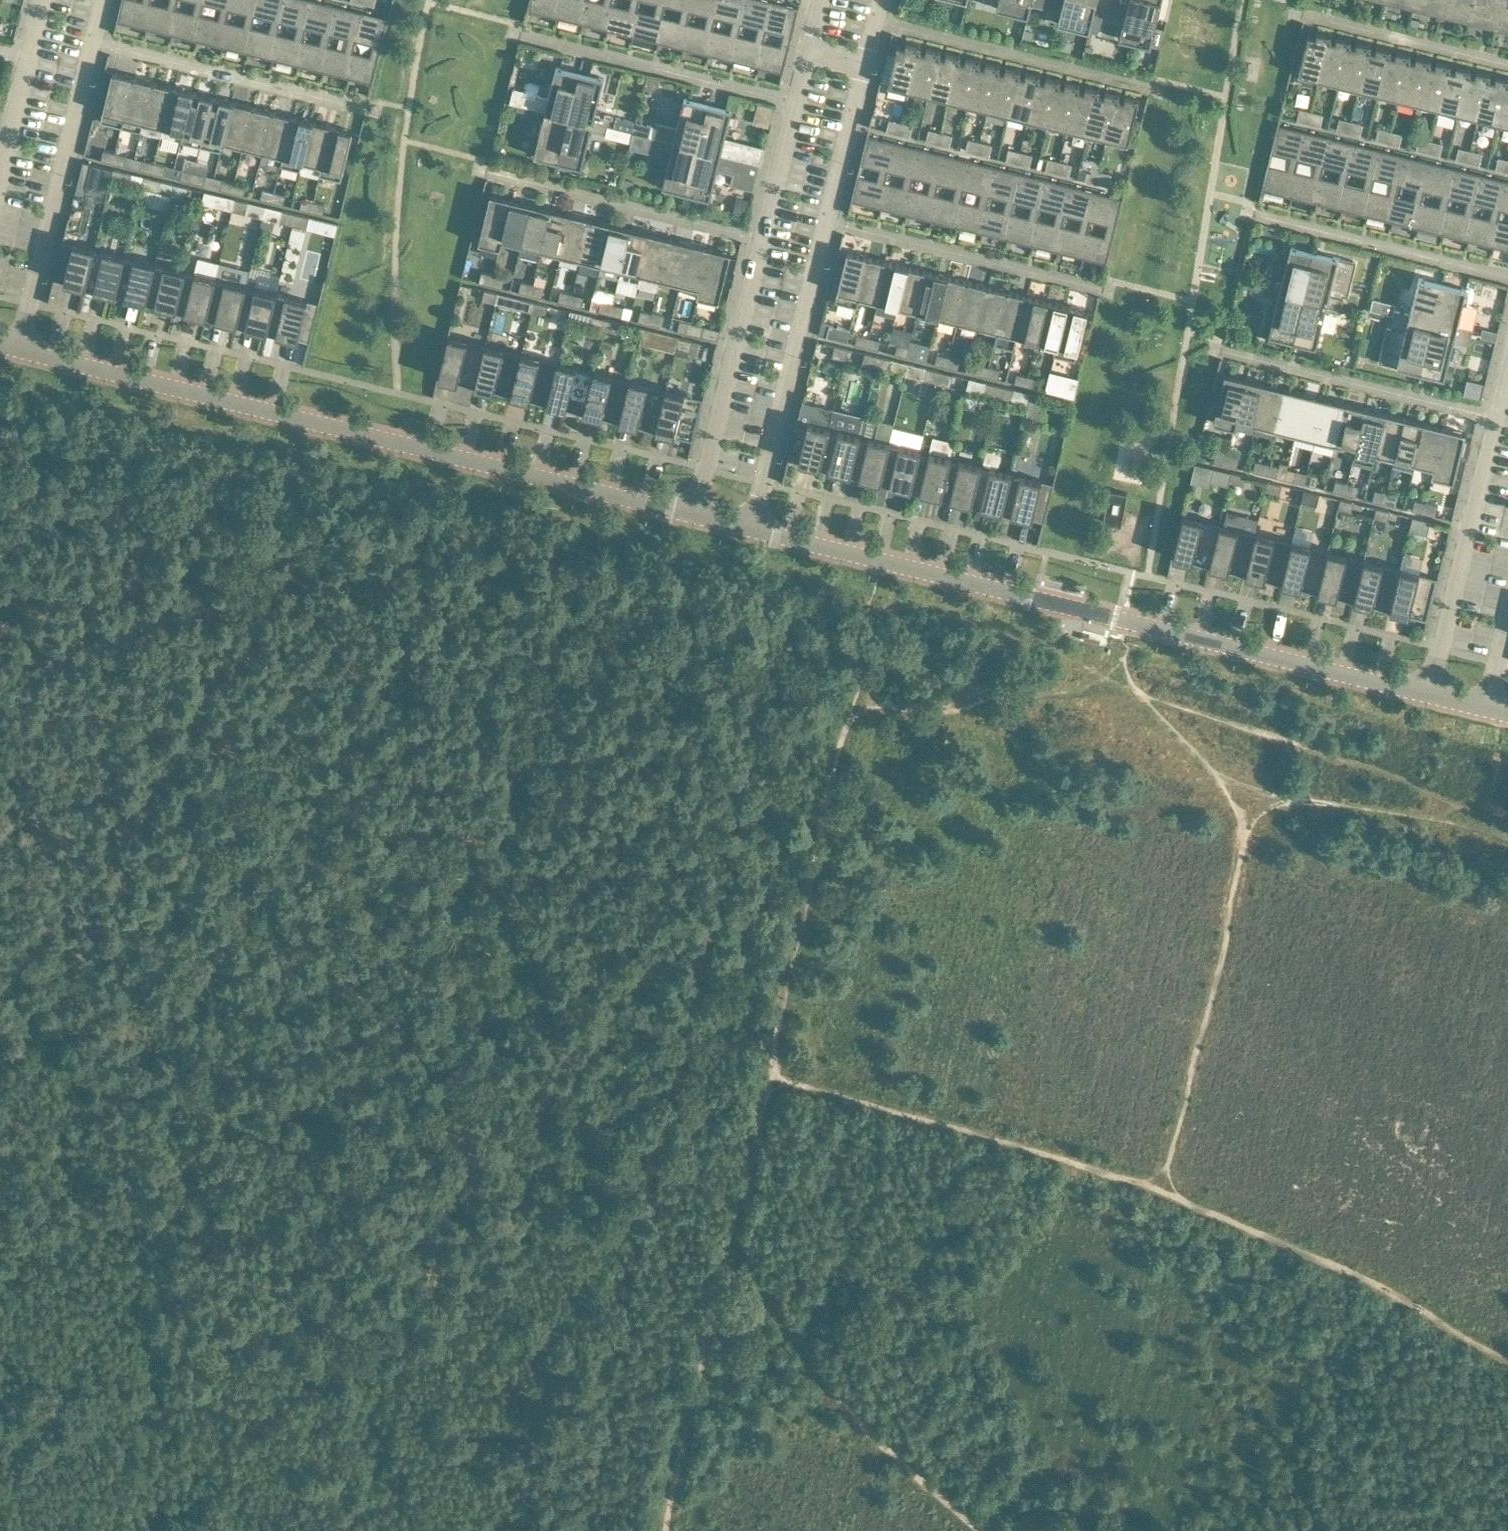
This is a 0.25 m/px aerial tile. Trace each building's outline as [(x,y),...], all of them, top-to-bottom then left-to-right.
[(118,21),(147,28),(145,35),(153,3),(154,0),(144,0),(143,1),(141,0),(123,0),(118,21)] [(145,35),(146,35),(148,28),(172,34),(170,41),(171,41),(178,9),(181,0),(172,0),(171,7),(153,3),(145,35)] [(171,41),(173,34),(197,40),(195,47),(196,47),(204,15),(207,4),(208,0),(191,0),(199,2),(196,13),(178,9),(171,41)] [(196,47),(197,48),(198,41),(222,46),(221,53),(221,54),(229,22),(232,10),(234,0),(208,0),(207,4),(224,8),(221,20),(204,15),(196,47)] [(221,54),(222,54),(224,47),(248,53),(246,60),(247,60),(254,28),(257,16),(261,0),(234,0),(232,10),(249,14),(247,26),(229,22),(221,54)] [(247,60),(249,53),(273,59),(271,66),(272,66),(280,34),(282,22),(288,0),(261,0),(257,16),(275,21),(272,32),(254,28),(247,60)] [(272,66),(274,59),(298,65),(297,72),(305,40),(308,29),(315,0),(288,0),(282,22),(300,27),(297,38),(280,34),(272,66)] [(297,72),(298,72),(299,65),(323,71),(322,78),(330,46),(333,35),(340,6),(315,0),(308,29),(325,33),(322,44),(305,40),(297,72)] [(556,24),(561,0),(531,0),(529,10),(557,17),(555,24),(556,24)] [(556,24),(558,17),(582,23),(580,30),(581,30),(589,0),(561,0),(556,24)] [(581,30),(582,31),(583,24),(607,29),(606,36),(606,37),(614,5),(613,4),(614,0),(607,0),(606,3),(595,0),(589,0),(581,30)] [(606,37),(607,37),(609,30),(633,36),(631,43),(632,43),(639,11),(642,0),(633,0),(631,9),(614,5),(606,37)] [(632,43),(634,36),(658,42),(656,49),(657,49),(665,17),(669,0),(645,0),(660,4),(657,15),(639,11),(632,43)] [(657,49),(658,49),(659,42),(683,48),(682,55),(690,23),(689,23),(692,11),(692,12),(695,0),(669,0),(668,6),(685,10),(682,21),(665,17),(657,49)] [(682,55),(683,55),(685,48),(708,54),(707,61),(715,29),(718,18),(722,0),(695,0),(692,12),(709,16),(706,27),(690,23),(682,55)] [(707,61),(708,61),(710,54),(734,60),(732,67),(733,67),(740,35),(742,24),(743,24),(748,0),(722,0),(718,18),(735,22),(733,34),(715,29),(707,61)] [(733,67),(733,68),(735,61),(759,66),(757,73),(758,74),(765,42),(768,30),(775,1),(770,0),(748,0),(743,24),(760,28),(757,40),(740,35),(733,67)] [(997,8),(1028,16),(1031,6),(1032,0),(999,0),(997,8)] [(1031,6),(1060,13),(1058,23),(1090,31),(1096,5),(1097,0),(1032,0),(1031,6)] [(1096,5),(1111,9),(1113,0),(1097,0),(1096,5)] [(1128,3),(1117,0),(1113,0),(1111,9),(1125,12),(1127,7),(1157,15),(1168,18),(1173,0),(1128,0),(1128,3)] [(1413,6),(1414,6),(1415,3),(1441,9),(1440,13),(1441,13),(1444,0),(1414,0),(1413,6)] [(1469,20),(1474,0),(1444,0),(1441,13),(1442,13),(1443,10),(1469,16),(1468,20),(1469,20)] [(1469,20),(1470,20),(1471,17),(1497,23),(1496,26),(1497,27),(1503,0),(1474,0),(1469,20)] [(1497,27),(1498,27),(1499,23),(1507,26),(1507,0),(1503,0),(1497,27)] [(765,42),(758,74),(759,74),(760,67),(783,72),(799,7),(775,1),(768,30),(785,34),(783,46),(765,42)] [(330,46),(322,78),(323,78),(325,71),(349,77),(347,84),(348,85),(355,52),(358,41),(365,12),(340,6),(333,35),(350,39),(348,51),(330,46)] [(1125,12),(1119,38),(1151,46),(1159,48),(1161,48),(1166,28),(1154,25),(1157,15),(1127,7),(1125,12)] [(355,52),(348,85),(350,78),(372,83),(388,18),(365,12),(358,41),(376,45),(373,57),(355,52)] [(1318,84),(1330,34),(1317,31),(1316,37),(1310,36),(1311,35),(1308,34),(1298,74),(1318,79),(1317,84),(1318,84)] [(1337,89),(1338,89),(1350,39),(1337,36),(1336,42),(1330,40),(1332,35),(1330,34),(1318,84),(1319,84),(1320,80),(1338,84),(1337,89)] [(1351,40),(1350,39),(1338,89),(1339,89),(1340,85),(1358,89),(1357,94),(1358,94),(1370,44),(1357,41),(1355,47),(1350,45),(1351,40)] [(888,85),(907,90),(918,45),(907,42),(905,48),(900,46),(898,45),(888,85)] [(1377,99),(1390,49),(1377,46),(1375,51),(1370,50),(1371,44),(1370,44),(1358,94),(1359,94),(1360,89),(1378,94),(1377,99)] [(921,46),(918,45),(907,90),(908,90),(907,95),(908,95),(910,91),(927,95),(938,50),(927,47),(926,51),(920,49),(921,46)] [(1391,49),(1390,49),(1377,99),(1378,99),(1379,94),(1398,99),(1396,103),(1397,104),(1409,54),(1396,51),(1395,56),(1390,55),(1391,49)] [(941,50),(938,50),(927,95),(928,95),(927,100),(928,100),(929,95),(948,100),(958,55),(946,52),(945,56),(940,54),(941,50)] [(1416,108),(1417,109),(1430,59),(1416,55),(1415,61),(1410,60),(1411,54),(1409,54),(1397,104),(1398,104),(1399,99),(1417,104),(1416,108)] [(961,55),(958,55),(948,100),(946,105),(948,105),(949,100),(967,105),(966,109),(978,60),(966,57),(965,60),(960,59),(961,55)] [(1431,59),(1430,59),(1417,109),(1419,109),(1420,104),(1438,109),(1437,113),(1438,113),(1450,64),(1437,60),(1435,66),(1430,65),(1431,59)] [(981,60),(978,60),(966,109),(968,110),(969,105),(987,109),(986,114),(999,64),(986,61),(985,65),(980,64),(981,60)] [(1001,65),(999,64),(986,114),(988,115),(989,110),(1007,114),(1006,119),(1007,119),(1019,69),(1006,66),(1005,70),(1000,69),(1001,65)] [(1451,64),(1450,64),(1438,113),(1438,114),(1439,109),(1458,113),(1456,118),(1457,118),(1469,68),(1456,65),(1455,71),(1450,70),(1451,64)] [(579,76),(580,72),(570,69),(557,66),(549,97),(538,94),(537,98),(525,95),(526,91),(513,88),(510,102),(530,107),(531,107),(569,116),(579,76)] [(1476,123),(1477,123),(1489,73),(1476,70),(1475,76),(1470,74),(1471,69),(1469,68),(1457,118),(1458,118),(1459,114),(1477,118),(1476,123)] [(1026,124),(1027,124),(1039,74),(1026,71),(1025,75),(1020,74),(1021,70),(1019,69),(1007,119),(1008,120),(1009,115),(1027,119),(1026,124)] [(101,121),(122,126),(134,77),(113,71),(101,121)] [(604,77),(590,74),(580,72),(579,76),(569,116),(608,126),(610,118),(595,114),(604,77)] [(1489,73),(1477,123),(1478,123),(1479,119),(1497,123),(1496,128),(1497,128),(1507,83),(1507,78),(1496,75),(1495,81),(1489,79),(1491,74),(1489,73)] [(1041,75),(1039,74),(1027,124),(1028,124),(1029,120),(1047,124),(1046,129),(1047,129),(1059,79),(1046,76),(1045,80),(1040,79),(1041,75)] [(122,126),(142,131),(154,82),(134,77),(122,126)] [(1061,80),(1059,79),(1047,129),(1048,129),(1049,125),(1067,129),(1066,134),(1067,134),(1079,84),(1066,81),(1065,85),(1060,83),(1061,80)] [(174,86),(154,82),(142,131),(162,136),(164,127),(174,86)] [(1497,128),(1498,128),(1499,124),(1507,126),(1507,83),(1497,128)] [(1080,84),(1079,84),(1067,134),(1068,134),(1069,129),(1087,134),(1086,139),(1087,139),(1099,89),(1086,86),(1085,90),(1079,88),(1080,84)] [(174,86),(162,136),(181,141),(184,132),(194,91),(174,86)] [(1100,89),(1099,89),(1087,139),(1089,134),(1107,139),(1106,143),(1107,144),(1119,94),(1105,91),(1105,94),(1099,93),(1100,89)] [(181,141),(201,146),(213,96),(194,91),(184,132),(181,141)] [(1120,94),(1119,94),(1107,144),(1108,139),(1128,144),(1140,99),(1125,95),(1124,99),(1119,98),(1120,94)] [(233,101),(213,96),(201,146),(221,150),(223,142),(233,101)] [(707,108),(709,103),(685,97),(678,127),(659,122),(655,136),(655,137),(659,138),(698,148),(707,108)] [(223,142),(243,147),(253,106),(233,101),(223,142)] [(707,108),(698,148),(740,157),(761,162),(764,148),(725,138),(732,109),(728,108),(719,105),(709,103),(707,108)] [(764,103),(760,119),(772,122),(776,106),(764,103)] [(243,147),(263,151),(273,111),(253,106),(243,147)] [(535,155),(548,158),(558,161),(569,116),(531,107),(530,107),(528,115),(544,119),(535,155)] [(1300,109),(1297,120),(1309,123),(1311,112),(1300,109)] [(263,151),(283,156),(293,116),(273,111),(263,151)] [(1323,115),(1311,112),(1309,123),(1320,126),(1323,115)] [(301,170),(303,161),(313,120),(293,116),(283,156),(281,165),(301,170)] [(569,116),(558,161),(569,163),(582,167),(591,130),(606,134),(608,126),(569,116)] [(634,131),(636,121),(616,116),(614,126),(634,131)] [(901,122),(889,119),(887,131),(898,134),(901,122)] [(1339,119),(1337,130),(1348,133),(1351,122),(1339,119)] [(319,174),(321,175),(333,125),(313,120),(303,161),(321,165),(319,174)] [(636,121),(634,131),(650,135),(652,125),(636,121)] [(898,134),(910,137),(913,125),(901,122),(898,134)] [(1363,124),(1351,122),(1348,133),(1360,135),(1363,124)] [(1294,171),(1297,159),(1304,130),(1279,124),(1272,153),(1290,157),(1287,169),(1274,166),(1274,165),(1269,164),(1263,189),(1288,196),(1294,171)] [(354,130),(333,125),(321,175),(342,180),(354,130)] [(1379,128),(1376,139),(1388,142),(1390,131),(1379,128)] [(926,141),(938,143),(941,132),(929,129),(926,141)] [(1314,202),(1320,177),(1323,165),(1330,137),(1304,130),(1297,159),(1315,163),(1312,175),(1294,171),(1288,196),(1291,196),(1289,203),(1291,203),(1293,197),(1314,202)] [(687,192),(688,187),(698,148),(659,138),(655,137),(655,136),(650,135),(634,131),(630,147),(660,155),(662,147),(672,150),(663,186),(677,190),(687,192)] [(1402,134),(1390,131),(1388,142),(1399,145),(1402,134)] [(952,135),(941,132),(938,143),(950,146),(952,135)] [(859,175),(853,201),(878,207),(884,182),(887,170),(894,142),(869,135),(862,164),(880,169),(878,180),(864,177),(864,176),(859,175)] [(1345,183),(1348,172),(1355,143),(1330,137),(1323,165),(1340,170),(1337,181),(1320,177),(1314,202),(1317,202),(1315,209),(1316,210),(1318,203),(1319,203),(1339,208),(1345,183)] [(1419,138),(1416,149),(1428,152),(1431,141),(1419,138)] [(966,150),(978,153),(980,141),(969,139),(966,150)] [(992,144),(980,141),(978,153),(989,156),(992,144)] [(1442,144),(1431,141),(1428,152),(1440,155),(1442,144)] [(884,182),(878,207),(881,208),(879,214),(880,215),(882,208),(903,213),(910,188),(912,177),(919,148),(894,142),(887,170),(904,175),(902,186),(884,182)] [(1365,214),(1371,189),(1373,178),(1381,149),(1355,143),(1348,172),(1366,176),(1363,187),(1345,183),(1339,208),(1342,209),(1340,216),(1341,216),(1343,209),(1365,214)] [(687,192),(697,195),(710,198),(712,192),(717,169),(733,173),(731,184),(754,189),(761,162),(740,157),(698,148),(688,187),(687,192)] [(910,188),(903,213),(906,214),(904,221),(906,221),(907,214),(929,219),(935,194),(938,183),(945,154),(919,148),(912,177),(930,181),(927,192),(910,188)] [(1006,160),(1018,163),(1021,151),(1009,148),(1006,160)] [(1458,148),(1456,159),(1468,162),(1470,151),(1458,148)] [(101,159),(113,162),(116,152),(104,149),(101,159)] [(1396,196),(1399,184),(1406,155),(1381,149),(1373,178),(1391,182),(1388,194),(1371,189),(1365,214),(1367,215),(1365,222),(1366,222),(1368,215),(1390,221),(1396,196)] [(1032,154),(1021,151),(1018,163),(1029,166),(1032,154)] [(1482,154),(1470,151),(1468,162),(1479,165),(1482,154)] [(127,155),(116,152),(113,162),(125,165),(127,155)] [(935,194),(929,219),(931,220),(930,227),(931,227),(933,220),(954,226),(960,200),(963,189),(970,160),(945,154),(938,183),(955,187),(952,198),(935,194)] [(1415,227),(1421,202),(1424,190),(1431,162),(1406,155),(1399,184),(1416,188),(1414,200),(1396,196),(1390,221),(1392,221),(1390,228),(1392,228),(1393,221),(1415,227)] [(1046,170),(1057,173),(1060,161),(1048,158),(1046,170)] [(1496,168),(1507,171),(1507,168),(1507,160),(1498,158),(1496,168)] [(141,169),(153,172),(155,162),(143,159),(141,169)] [(960,200),(954,226),(957,226),(955,233),(956,233),(958,226),(980,232),(986,207),(989,195),(996,167),(970,160),(963,189),(981,193),(978,205),(960,200)] [(1072,164),(1060,161),(1057,173),(1069,176),(1072,164)] [(167,165),(155,162),(153,172),(165,175),(167,165)] [(1441,233),(1447,208),(1450,197),(1457,168),(1431,162),(1424,190),(1442,195),(1439,206),(1421,202),(1415,227),(1417,227),(1416,234),(1417,235),(1419,228),(1441,233)] [(114,168),(92,163),(84,192),(84,196),(106,201),(108,192),(111,180),(114,168)] [(986,207),(980,232),(982,232),(980,239),(981,240),(983,233),(1005,238),(1011,213),(1014,201),(1021,173),(996,167),(989,195),(1006,199),(1003,211),(986,207)] [(128,172),(114,168),(111,180),(125,184),(128,172)] [(1085,180),(1097,182),(1100,170),(1088,168),(1085,180)] [(1464,212),(1447,208),(1441,233),(1443,234),(1441,241),(1442,241),(1444,234),(1466,239),(1472,214),(1475,203),(1482,174),(1457,168),(1450,197),(1467,201),(1464,212)] [(181,179),(192,182),(195,172),(183,169),(181,179)] [(1112,173),(1100,170),(1097,182),(1109,185),(1112,173)] [(206,174),(195,172),(192,182),(204,184),(206,174)] [(1011,213),(1005,238),(1007,238),(1006,245),(1007,246),(1008,239),(1030,244),(1037,219),(1039,208),(1046,179),(1021,173),(1014,201),(1031,206),(1029,217),(1011,213)] [(1490,219),(1472,214),(1466,239),(1468,240),(1466,247),(1467,247),(1469,240),(1492,246),(1498,221),(1500,209),(1507,180),(1482,174),(1475,203),(1493,207),(1490,219)] [(221,189),(232,191),(235,181),(223,179),(221,189)] [(1037,219),(1030,244),(1032,245),(1031,252),(1032,252),(1034,245),(1056,250),(1062,225),(1065,214),(1072,185),(1046,179),(1039,208),(1057,212),(1054,223),(1037,219)] [(158,192),(160,192),(172,195),(175,183),(161,180),(158,192)] [(235,181),(232,191),(244,194),(245,192),(247,184),(235,181)] [(175,183),(172,195),(186,198),(187,192),(189,187),(175,183)] [(1062,225),(1056,250),(1058,251),(1056,258),(1057,258),(1059,251),(1081,257),(1087,232),(1090,220),(1097,191),(1072,185),(1065,214),(1082,218),(1079,230),(1062,225)] [(260,198),(272,201),(274,192),(275,191),(263,188),(262,192),(260,198)] [(205,191),(202,202),(233,210),(235,198),(205,191)] [(275,191),(274,192),(272,201),(284,204),(286,194),(275,191)] [(1087,232),(1081,257),(1083,257),(1081,264),(1083,264),(1084,257),(1107,263),(1123,198),(1097,191),(1090,220),(1108,224),(1105,236),(1087,232)] [(479,242),(500,247),(512,198),(511,198),(504,196),(491,193),(479,242)] [(738,197),(734,214),(745,217),(750,199),(738,197)] [(249,201),(235,198),(233,210),(246,213),(249,201)] [(300,208),(312,211),(314,201),(303,198),(300,208)] [(503,240),(522,245),(532,203),(512,198),(500,247),(501,248),(503,240)] [(314,201),(312,211),(324,214),(326,204),(314,201)] [(539,259),(541,249),(552,208),(550,208),(543,206),(532,203),(522,245),(519,255),(539,259)] [(541,249),(561,254),(571,213),(560,210),(553,208),(552,208),(541,249)] [(279,221),(293,225),(296,213),(282,210),(279,221)] [(310,216),(296,213),(293,225),(307,228),(310,216)] [(561,254),(581,259),(591,218),(590,217),(583,216),(571,213),(561,254)] [(311,227),(339,230),(340,220),(312,217),(311,227)] [(581,259),(601,264),(611,223),(599,220),(592,218),(591,218),(581,259)] [(1498,221),(1492,246),(1493,246),(1491,253),(1493,253),(1494,246),(1507,250),(1507,223),(1498,221)] [(599,274),(619,279),(631,228),(630,227),(623,226),(611,223),(601,264),(599,274)] [(651,232),(640,230),(633,228),(631,228),(619,279),(639,284),(641,274),(651,232)] [(658,290),(661,279),(671,237),(670,237),(663,235),(651,232),(641,274),(639,284),(638,285),(658,290)] [(661,279),(681,283),(691,242),(679,239),(672,238),(671,237),(661,279)] [(95,248),(65,241),(64,241),(55,279),(64,281),(64,282),(85,287),(95,248)] [(697,296),(699,296),(711,247),(709,247),(703,245),(691,242),(681,283),(699,288),(697,296)] [(1313,256),(1315,251),(1291,245),(1282,282),(1267,278),(1265,286),(1304,296),(1313,256)] [(732,252),(719,249),(712,247),(711,247),(699,296),(720,301),(732,252)] [(94,289),(115,294),(125,255),(95,248),(85,287),(86,287),(94,289)] [(856,306),(868,256),(847,251),(835,301),(856,306)] [(1313,256),(1304,296),(1343,305),(1344,297),(1343,297),(1344,295),(1348,296),(1356,261),(1325,254),(1315,251),(1313,256)] [(125,297),(146,302),(155,263),(125,255),(115,294),(117,295),(117,294),(125,296),(125,297)] [(888,261),(868,256),(856,306),(858,306),(860,297),(879,302),(888,261)] [(185,311),(206,317),(216,278),(215,277),(219,262),(199,257),(195,273),(185,270),(176,309),(177,310),(177,309),(185,311)] [(898,307),(908,266),(888,261),(879,302),(876,311),(896,316),(898,307)] [(155,304),(176,309),(185,270),(155,263),(146,302),(147,302),(155,304)] [(928,271),(908,266),(898,307),(918,312),(928,271)] [(479,282),(491,284),(494,273),(482,271),(479,282)] [(918,312),(938,316),(948,276),(928,271),(918,312)] [(494,273),(491,284),(503,287),(505,276),(494,273)] [(968,281),(948,276),(938,316),(958,321),(968,281)] [(1443,282),(1433,280),(1419,277),(1410,313),(1395,310),(1393,318),(1432,327),(1442,287),(1443,282)] [(216,319),(237,324),(246,285),(216,278),(206,317),(208,317),(216,318),(216,319)] [(519,291),(531,294),(533,283),(522,280),(519,291)] [(958,321),(978,326),(988,286),(968,281),(958,321)] [(1432,327),(1471,337),(1473,329),(1458,325),(1467,288),(1453,285),(1443,282),(1442,287),(1432,327)] [(545,286),(533,283),(531,294),(542,297),(545,286)] [(246,326),(267,331),(276,293),(246,285),(237,324),(238,324),(246,326)] [(1008,290),(988,286),(978,326),(998,331),(1008,290)] [(1304,296),(1265,286),(1263,294),(1278,298),(1269,335),(1283,338),(1293,340),(1294,336),(1304,296)] [(499,292),(485,289),(482,300),(496,303),(499,292)] [(558,301),(570,304),(573,293),(561,290),(558,301)] [(1015,349),(1018,336),(1027,295),(1008,290),(998,331),(995,344),(1015,349)] [(299,339),(308,341),(309,341),(319,303),(276,293),(267,331),(268,332),(268,331),(276,333),(276,334),(298,339),(299,339)] [(584,296),(573,293),(570,304),(582,307),(584,296)] [(1047,300),(1027,295),(1018,336),(1037,341),(1047,300)] [(1293,340),(1303,343),(1317,346),(1325,310),(1341,313),(1343,305),(1304,296),(1294,336),(1293,340)] [(532,312),(535,301),(521,298),(518,309),(532,312)] [(1375,299),(1372,310),(1382,313),(1384,301),(1375,299)] [(599,311),(610,314),(613,303),(601,300),(599,311)] [(1054,354),(1055,354),(1067,305),(1047,300),(1037,341),(1056,345),(1054,354)] [(548,304),(535,301),(532,312),(546,315),(548,304)] [(625,306),(613,303),(610,314),(622,316),(625,306)] [(1088,310),(1067,305),(1055,354),(1076,360),(1088,310)] [(638,320),(650,323),(653,312),(641,310),(638,320)] [(664,315),(653,312),(650,323),(662,326),(664,315)] [(591,326),(604,330),(607,319),(593,315),(591,326)] [(1432,327),(1393,318),(1391,326),(1392,326),(1392,328),(1388,327),(1379,362),(1411,369),(1421,372),(1422,367),(1432,327)] [(621,322),(607,319),(604,330),(618,333),(621,322)] [(678,330),(690,333),(692,322),(680,319),(678,330)] [(692,322),(690,333),(718,340),(719,340),(721,329),(720,329),(692,322)] [(820,335),(827,336),(848,342),(851,329),(823,322),(820,335)] [(1421,372),(1431,374),(1445,378),(1454,341),(1469,345),(1471,337),(1432,327),(1422,367),(1421,372)] [(644,328),(641,340),(655,343),(658,331),(644,328)] [(663,344),(677,347),(679,337),(666,333),(663,344)] [(855,343),(867,346),(870,337),(858,334),(855,343)] [(440,378),(444,379),(475,386),(475,387),(486,344),(449,335),(439,378),(440,378)] [(693,340),(679,337),(677,347),(690,351),(693,340)] [(881,339),(870,337),(867,346),(879,349),(881,339)] [(603,340),(602,348),(611,350),(613,342),(603,340)] [(895,353),(907,356),(909,346),(898,343),(895,353)] [(522,353),(486,344),(475,387),(511,395),(512,395),(522,353)] [(849,348),(835,345),(832,357),(846,360),(849,348)] [(921,349),(909,346),(907,356),(919,359),(921,349)] [(862,364),(876,367),(879,355),(865,352),(862,364)] [(512,395),(516,397),(548,404),(558,362),(522,353),(512,395)] [(935,363),(947,366),(949,356),(937,353),(935,363)] [(892,359),(879,355),(876,367),(889,371),(892,359)] [(961,359),(949,356),(947,366),(958,369),(961,359)] [(594,371),(558,362),(548,404),(552,405),(583,413),(584,413),(594,371)] [(975,373),(987,376),(989,366),(977,363),(975,373)] [(1001,369),(989,366),(987,376),(998,379),(1001,369)] [(923,379),(937,382),(939,370),(926,367),(923,379)] [(953,374),(939,370),(937,382),(950,386),(953,374)] [(584,413),(588,414),(620,422),(630,380),(594,371),(584,413)] [(1015,382),(1026,385),(1029,376),(1017,373),(1015,382)] [(1234,427),(1246,378),(1225,373),(1213,422),(1234,427)] [(1040,378),(1029,376),(1026,385),(1038,388),(1040,378)] [(1246,378),(1234,427),(1254,432),(1256,424),(1266,383),(1246,378)] [(666,389),(630,380),(620,422),(624,423),(655,431),(656,431),(666,389)] [(1046,390),(1058,393),(1060,383),(1048,380),(1046,390)] [(983,394),(997,397),(1000,385),(986,382),(983,394)] [(1256,424),(1254,432),(1274,437),(1276,429),(1286,388),(1266,383),(1256,424)] [(1014,389),(1000,385),(997,397),(1011,400),(1014,389)] [(1306,393),(1286,388),(1276,429),(1296,434),(1306,393)] [(660,432),(692,440),(693,440),(703,398),(666,389),(656,431),(660,432)] [(1030,393),(1027,404),(1041,408),(1044,396),(1030,393)] [(1315,439),(1325,397),(1306,393),(1296,434),(1315,439)] [(1346,402),(1325,397),(1315,439),(1335,444),(1346,402)] [(798,462),(820,467),(829,428),(833,408),(804,401),(803,401),(789,459),(790,459),(799,461),(798,462)] [(1355,448),(1366,407),(1346,402),(1335,444),(1355,448)] [(1355,448),(1352,461),(1372,466),(1375,453),(1385,412),(1366,407),(1355,448)] [(1385,412),(1375,453),(1394,458),(1395,458),(1405,417),(1385,412)] [(1394,458),(1392,466),(1414,471),(1416,463),(1415,463),(1425,422),(1405,417),(1395,458),(1394,458)] [(880,482),(890,443),(895,423),(879,419),(874,439),(859,435),(850,474),(851,474),(859,476),(880,482)] [(1425,422),(1415,463),(1416,463),(1433,468),(1435,468),(1445,427),(1425,422)] [(1433,468),(1431,475),(1454,481),(1466,432),(1445,427),(1435,468),(1433,468)] [(829,469),(850,474),(859,435),(829,428),(820,467),(821,467),(821,466),(829,468),(829,469)] [(941,496),(951,457),(955,441),(933,436),(929,452),(920,450),(911,489),(912,489),(920,491),(941,496)] [(889,484),(911,489),(920,450),(890,443),(880,482),(881,482),(881,481),(890,483),(889,484)] [(1214,461),(1225,464),(1228,453),(1216,450),(1214,461)] [(1228,453),(1225,464),(1237,467),(1240,456),(1228,453)] [(950,499),(971,504),(981,465),(951,457),(941,496),(942,497),(942,496),(950,498),(950,499)] [(1253,471),(1265,474),(1267,463),(1256,460),(1253,471)] [(1267,463),(1265,474),(1277,476),(1279,466),(1267,463)] [(980,506),(1002,511),(1011,472),(981,465),(971,504),(972,504),(980,506)] [(1229,485),(1229,481),(1232,472),(1214,468),(1211,481),(1229,485)] [(1293,480),(1305,483),(1307,472),(1295,470),(1293,480)] [(1033,518),(1043,521),(1044,521),(1053,483),(1011,472),(1002,511),(1003,511),(1011,513),(1014,514),(1033,519),(1033,518)] [(1232,472),(1229,481),(1230,481),(1243,485),(1246,475),(1232,472)] [(1307,472),(1305,483),(1316,486),(1319,475),(1307,472)] [(1333,490),(1345,493),(1347,482),(1336,479),(1333,490)] [(1268,481),(1266,490),(1279,494),(1282,484),(1268,481)] [(1347,482),(1345,493),(1356,496),(1359,485),(1347,482)] [(1304,489),(1301,501),(1317,505),(1320,493),(1304,489)] [(1372,500),(1384,503),(1387,492),(1375,489),(1372,500)] [(1127,493),(1110,490),(1104,521),(1121,524),(1123,511),(1127,493)] [(1387,492),(1384,503),(1396,505),(1399,495),(1387,492)] [(1340,498),(1338,508),(1352,511),(1354,502),(1340,498)] [(1412,510),(1424,512),(1427,502),(1415,499),(1412,510)] [(1427,502),(1424,512),(1436,515),(1438,505),(1427,502)] [(1376,507),(1374,517),(1388,520),(1390,510),(1376,507)] [(1174,557),(1178,558),(1209,566),(1220,524),(1183,515),(1173,557),(1174,557)] [(1431,520),(1413,516),(1410,530),(1427,534),(1431,520)] [(1209,566),(1214,567),(1245,575),(1256,533),(1220,524),(1209,566)] [(1245,575),(1250,576),(1281,584),(1292,541),(1256,533),(1245,575)] [(1281,584),(1286,585),(1317,592),(1318,593),(1328,550),(1292,541),(1281,584)] [(1318,593),(1323,594),(1354,601),(1364,559),(1328,550),(1318,593)] [(1354,601),(1359,603),(1390,610),(1400,568),(1364,559),(1354,601)] [(1390,610),(1395,611),(1426,619),(1427,619),(1438,577),(1400,568),(1390,610)]
